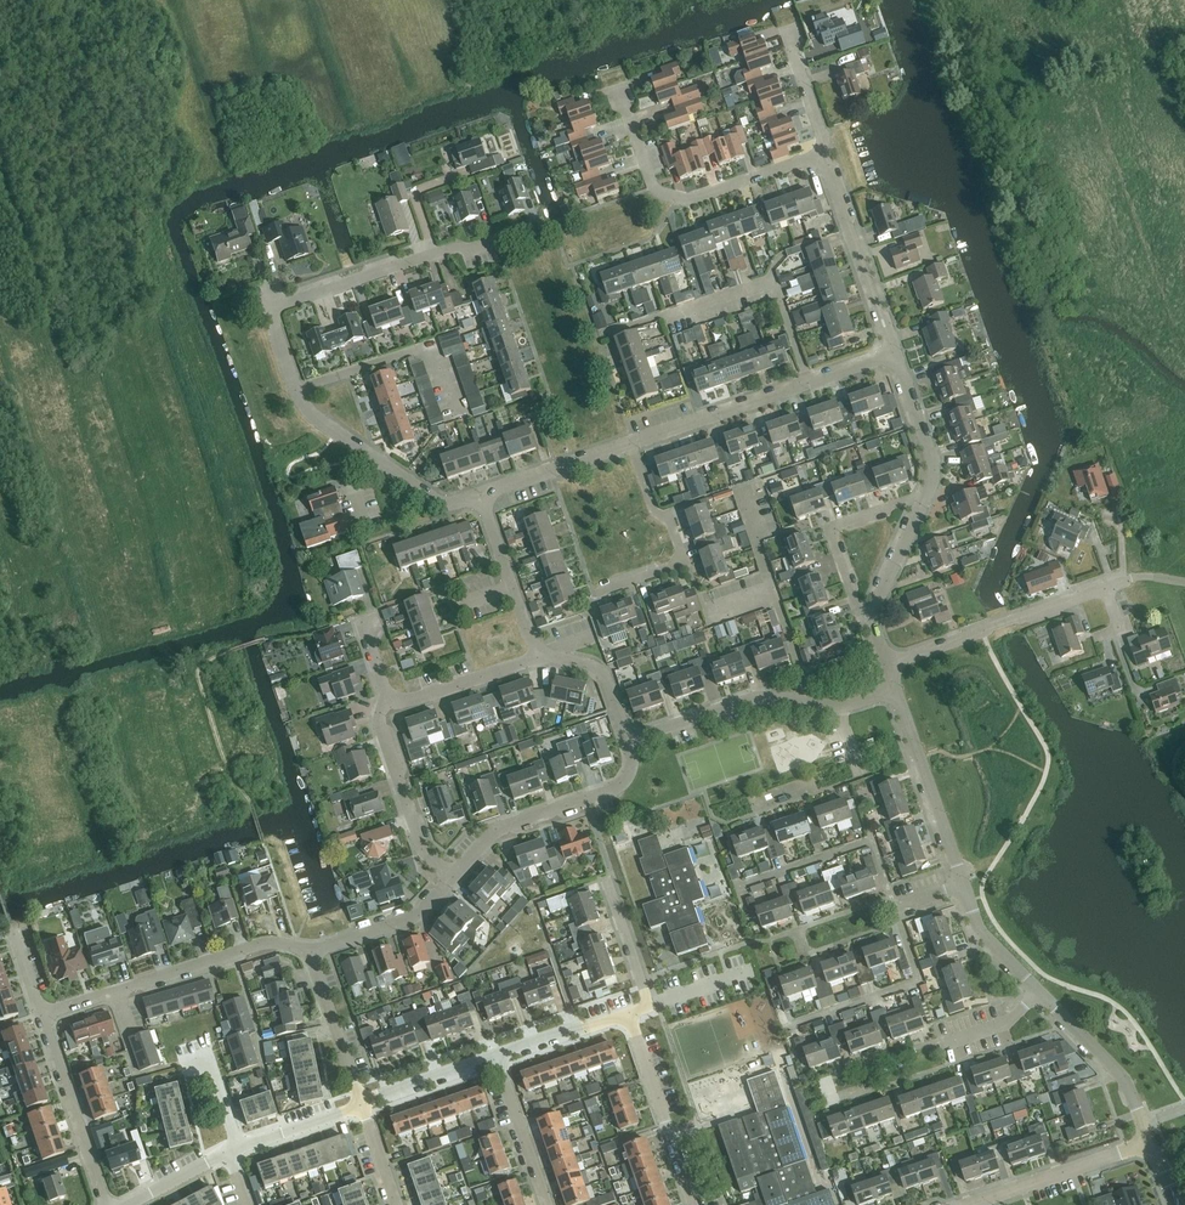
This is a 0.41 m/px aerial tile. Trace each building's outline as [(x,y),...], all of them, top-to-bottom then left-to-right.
[(859,28),(846,33),(841,20),(829,24),(825,14),(812,19),(818,36),(821,34),(825,46),(839,41),(842,50),(864,42),(859,28)] [(876,42),(888,38),(885,28),(872,32),(876,42)] [(731,57),(744,53),(746,61),(768,54),(763,40),(751,45),(749,38),(729,45),(728,48),(731,57)] [(737,86),(746,83),(762,77),(760,70),(772,66),(768,54),(746,61),(749,69),(742,71),(737,73),(734,78),(737,86)] [(865,74),(864,73),(868,71),(865,60),(860,61),(846,66),(848,73),(837,77),(844,100),(861,94),(855,77),(865,74)] [(651,79),(656,92),(677,85),(674,77),(681,74),(677,63),(661,68),(663,75),(651,79)] [(765,84),(762,77),(746,83),(750,94),(757,92),(759,100),(781,93),(777,80),(765,84)] [(657,95),(654,96),(657,104),(660,103),(660,105),(672,100),(674,108),(700,99),(699,94),(697,87),(680,93),(677,85),(656,92),(657,95)] [(760,122),(776,116),(773,109),(785,105),(781,93),(759,100),(762,108),(756,110),(760,122)] [(571,122),(592,114),(588,101),(576,106),(573,99),(557,104),(561,116),(568,114),(571,122)] [(700,99),(674,108),(677,114),(665,118),(669,131),(691,124),(688,117),(695,115),(694,113),(704,110),(700,99)] [(597,127),(592,114),(571,122),(573,129),(567,132),(568,136),(571,143),(587,138),(585,131),(597,127)] [(778,123),(776,116),(760,122),(764,134),(770,131),(773,139),(794,132),(790,119),(778,123)] [(724,140),(732,162),(744,158),(740,145),(747,143),(741,127),(730,131),(732,137),(724,140)] [(794,132),(773,139),(765,142),(767,150),(769,149),(773,161),(789,155),(786,148),(798,144),(794,132)] [(732,162),(724,140),(716,143),(714,137),(703,140),(708,156),(715,154),(719,166),(732,162)] [(480,140),(479,140),(477,138),(474,138),(472,140),(472,142),(450,150),(456,170),(477,163),(480,172),(496,167),(493,157),(487,158),(480,140)] [(589,145),(587,138),(571,143),(575,155),(581,152),(584,161),(606,153),(602,140),(589,145)] [(708,156),(703,140),(691,144),(693,151),(685,153),(693,175),(706,171),(702,159),(708,156)] [(662,147),(664,153),(670,169),(676,167),(680,179),(693,175),(685,153),(678,156),(673,143),(662,147)] [(397,169),(410,166),(406,148),(393,151),(397,169)] [(610,166),(606,153),(584,161),(587,168),(580,171),(584,182),(575,185),(575,186),(601,177),(598,170),(610,166)] [(375,156),(358,161),(360,170),(378,165),(375,156)] [(603,184),(601,177),(575,186),(579,197),(595,191),(597,200),(620,192),(615,180),(603,184)] [(501,194),(509,216),(524,211),(519,196),(526,194),(521,180),(509,184),(511,190),(501,194)] [(377,206),(388,237),(408,230),(399,204),(408,201),(403,185),(392,188),(396,199),(377,206)] [(454,199),(459,212),(455,213),(458,223),(462,221),(478,216),(473,202),(482,199),(477,185),(463,190),(465,196),(454,199)] [(795,196),(802,216),(809,214),(811,219),(825,214),(820,200),(813,202),(809,191),(795,196)] [(431,204),(437,202),(434,193),(428,195),(431,204)] [(780,201),(789,226),(796,224),(794,219),(802,216),(795,196),(780,201)] [(789,226),(780,201),(765,206),(769,217),(763,220),(768,234),(770,243),(772,243),(771,238),(776,236),(774,231),(781,229),(780,224),(787,221),(789,226)] [(254,236),(248,219),(244,205),(231,209),(236,224),(239,232),(224,237),(223,235),(210,239),(218,262),(231,258),(230,255),(251,249),(247,238),(254,236)] [(889,206),(872,212),(881,236),(892,232),(894,239),(908,234),(904,223),(896,226),(889,206)] [(737,215),(744,236),(752,233),(753,238),(768,234),(763,220),(756,222),(752,210),(737,215)] [(722,220),(735,259),(743,256),(737,238),(744,236),(737,215),(722,220)] [(728,261),(735,259),(722,220),(707,225),(709,230),(710,230),(715,246),(722,244),(728,261)] [(286,261),(310,253),(301,228),(285,233),(282,223),(263,230),(267,244),(279,240),(286,261)] [(709,230),(707,225),(709,230),(695,235),(708,273),(715,270),(709,253),(717,250),(715,246),(710,230),(709,230)] [(923,246),(920,239),(923,237),(921,233),(904,239),(906,246),(891,251),(898,270),(920,262),(916,249),(923,246)] [(680,252),(685,269),(690,268),(689,265),(687,260),(694,258),(700,275),(708,273),(695,235),(680,240),(684,251),(680,252)] [(816,265),(833,259),(828,244),(817,247),(814,241),(800,246),(802,253),(804,260),(810,259),(812,265),(812,266),(816,265)] [(800,246),(786,250),(788,258),(802,253),(800,246)] [(681,271),(685,270),(680,254),(676,256),(674,251),(660,256),(673,294),(680,292),(674,274),(681,272),(681,271)] [(645,261),(653,282),(660,280),(666,297),(673,294),(660,256),(645,261)] [(835,265),(833,259),(816,265),(812,266),(815,273),(804,277),(799,279),(798,279),(800,286),(838,273),(835,265)] [(637,287),(638,287),(653,282),(645,261),(630,266),(637,287)] [(925,309),(944,302),(937,281),(948,277),(943,264),(927,269),(930,278),(914,283),(918,296),(920,295),(925,309)] [(638,287),(637,287),(630,266),(616,271),(623,292),(630,290),(636,307),(643,305),(639,292),(640,292),(638,287)] [(623,292),(616,271),(601,276),(605,288),(599,290),(604,304),(617,300),(616,295),(623,292)] [(820,287),(822,295),(843,288),(838,273),(800,286),(803,293),(815,289),(820,287)] [(790,281),(787,274),(780,276),(778,277),(780,285),(790,281)] [(472,300),(463,303),(464,306),(473,303),(479,301),(498,294),(493,280),(474,287),(477,295),(471,297),(472,300)] [(454,309),(450,295),(446,285),(440,287),(439,284),(424,289),(431,309),(440,306),(444,316),(456,312),(454,309)] [(792,313),(795,321),(825,310),(843,304),(848,303),(843,288),(822,295),(825,303),(816,306),(803,310),(792,313)] [(408,308),(413,324),(414,327),(426,323),(422,312),(431,309),(424,289),(411,294),(415,305),(408,308)] [(639,292),(643,305),(651,302),(647,289),(640,292),(639,292)] [(450,295),(454,309),(464,306),(463,303),(460,292),(450,295)] [(483,314),(503,308),(498,294),(479,301),(483,314)] [(384,306),(391,325),(400,322),(402,328),(413,324),(408,308),(401,310),(398,301),(384,306)] [(825,310),(795,321),(797,328),(808,324),(820,320),(825,319),(827,326),(848,319),(843,304),(825,310)] [(391,325),(384,306),(370,311),(373,320),(366,322),(372,338),(384,334),(382,329),(391,325)] [(485,321),(488,328),(508,321),(503,308),(483,314),(479,315),(482,322),(485,321)] [(738,315),(741,324),(756,319),(752,310),(738,315)] [(933,357),(957,348),(948,322),(949,322),(946,312),(931,318),(934,327),(924,331),(933,357)] [(333,330),(339,348),(348,345),(347,343),(363,337),(356,315),(339,321),(341,328),(333,330)] [(848,319),(827,326),(830,333),(825,335),(828,342),(830,349),(844,344),(842,337),(853,334),(848,319)] [(462,324),(464,332),(475,329),(473,321),(462,324)] [(512,335),(508,321),(488,328),(482,330),(487,344),(512,335)] [(598,330),(598,331),(608,327),(606,321),(596,324),(598,330)] [(696,335),(703,332),(700,326),(694,328),(696,335)] [(615,339),(619,351),(641,344),(638,334),(645,332),(643,327),(636,329),(637,331),(615,339)] [(339,348),(333,330),(326,333),(324,329),(307,335),(315,357),(332,351),(332,350),(339,348)] [(441,345),(461,338),(459,331),(439,338),(441,345)] [(773,368),(766,348),(759,351),(757,346),(752,333),(745,335),(758,373),(773,368)] [(694,334),(676,338),(679,351),(697,346),(694,334)] [(497,356),(517,349),(512,335),(487,344),(489,351),(495,349),(497,356)] [(737,358),(744,378),(758,373),(745,335),(738,338),(744,356),(737,358)] [(781,343),(766,348),(773,368),(788,363),(784,352),(790,350),(785,335),(779,337),(781,343)] [(461,338),(441,345),(444,351),(463,344),(461,338)] [(744,378),(737,358),(730,361),(728,356),(723,343),(716,345),(722,363),(729,384),(744,378)] [(463,344),(444,351),(446,358),(453,355),(453,358),(466,353),(466,351),(463,344)] [(641,344),(619,351),(624,364),(645,356),(645,354),(641,344)] [(729,384),(722,363),(716,345),(709,348),(713,361),(715,366),(707,368),(714,388),(729,384)] [(497,356),(502,369),(522,362),(517,349),(497,356)] [(645,356),(624,364),(628,377),(650,369),(646,359),(653,357),(652,352),(645,354),(645,356)] [(938,388),(961,381),(971,378),(967,367),(962,368),(961,363),(967,361),(965,357),(944,365),(946,371),(934,375),(938,388)] [(456,365),(458,370),(471,365),(469,360),(456,365)] [(653,376),(665,372),(663,366),(657,368),(654,360),(649,362),(653,376)] [(411,366),(413,371),(425,367),(424,362),(411,366)] [(522,362),(502,369),(507,383),(527,376),(522,362)] [(699,393),(714,388),(707,368),(693,373),(691,367),(684,370),(689,384),(696,382),(699,393)] [(653,379),(650,369),(628,377),(632,389),(654,382),(653,379)] [(391,372),(372,379),(377,393),(396,387),(394,379),(397,378),(395,371),(391,372)] [(668,377),(669,379),(672,388),(680,386),(682,385),(680,379),(678,373),(671,376),(668,377)] [(461,378),(463,384),(475,379),(474,374),(461,378)] [(416,380),(417,385),(430,381),(428,376),(416,380)] [(527,376),(507,383),(513,402),(528,397),(527,392),(531,390),(527,376)] [(654,382),(632,389),(637,402),(659,395),(655,384),(662,382),(660,377),(653,379),(654,382)] [(957,405),(972,399),(968,388),(964,389),(961,381),(938,388),(943,402),(954,398),(957,405)] [(402,392),(400,385),(396,387),(377,393),(381,407),(401,400),(399,393),(402,392)] [(465,392),(467,397),(480,393),(478,388),(465,392)] [(894,400),(889,401),(887,395),(880,397),(877,388),(863,393),(870,412),(873,411),(876,419),(893,413),(892,410),(897,408),(894,400)] [(420,393),(422,399),(435,395),(433,389),(420,393)] [(845,409),(850,424),(863,419),(862,415),(870,412),(863,393),(849,398),(852,407),(845,409)] [(1000,396),(1003,408),(1010,406),(1007,394),(1000,396)] [(952,428),(974,421),(970,408),(974,406),(972,399),(957,405),(959,411),(948,415),(952,428)] [(401,400),(381,407),(386,420),(406,414),(401,400)] [(472,411),(475,410),(485,406),(483,401),(470,405),(472,411)] [(822,407),(828,426),(837,423),(838,428),(850,424),(845,409),(840,411),(836,402),(822,407)] [(425,407),(427,413),(440,408),(438,403),(425,407)] [(516,419),(527,414),(522,405),(512,410),(516,419)] [(828,426),(822,407),(808,412),(811,421),(805,423),(810,438),(811,442),(824,438),(821,428),(828,426)] [(406,414),(386,420),(391,434),(410,428),(406,414)] [(810,438),(805,423),(798,425),(795,416),(781,421),(787,440),(796,437),(797,442),(810,438)] [(432,426),(433,426),(444,422),(443,417),(430,421),(432,426)] [(484,418),(485,434),(496,433),(494,417),(484,418)] [(518,431),(516,431),(523,453),(536,449),(529,427),(531,427),(531,426),(528,419),(524,421),(524,422),(526,428),(518,431)] [(770,435),(763,437),(768,452),(769,452),(773,463),(772,463),(775,471),(780,470),(774,450),(781,448),(779,443),(787,440),(781,421),(767,426),(770,435)] [(964,447),(981,441),(987,439),(983,427),(977,429),(974,421),(952,428),(957,442),(961,440),(964,447)] [(756,456),(768,452),(763,437),(757,439),(753,427),(739,431),(745,451),(753,448),(756,456)] [(410,428),(391,434),(396,448),(400,447),(402,451),(406,453),(412,451),(415,447),(413,442),(415,441),(410,428)] [(498,462),(511,458),(503,436),(506,435),(503,428),(499,429),(501,437),(491,440),(498,462)] [(440,432),(442,440),(448,438),(446,430),(440,432)] [(503,436),(511,458),(523,453),(516,431),(506,435),(503,436)] [(745,451),(739,431),(725,436),(728,445),(721,447),(726,462),(726,463),(728,467),(740,463),(738,458),(737,454),(745,451)] [(987,439),(981,441),(983,446),(961,454),(966,467),(989,459),(986,451),(995,448),(994,444),(1009,439),(1007,432),(987,439)] [(481,444),(478,437),(474,438),(476,445),(466,449),(473,470),(486,466),(478,444),(481,444)] [(486,466),(498,462),(491,440),(481,444),(478,444),(486,466)] [(698,445),(704,465),(712,462),(714,467),(726,463),(726,462),(721,447),(715,449),(712,440),(698,445)] [(835,446),(838,453),(852,449),(850,441),(835,446)] [(456,452),(453,445),(448,447),(451,454),(441,457),(448,479),(461,475),(453,453),(456,452)] [(695,468),(704,465),(698,445),(684,450),(692,476),(698,474),(695,468)] [(466,449),(456,452),(453,453),(461,475),(473,470),(466,449)] [(669,455),(676,474),(684,471),(687,478),(692,476),(684,450),(669,455)] [(850,455),(854,462),(860,458),(856,451),(850,455)] [(667,477),(676,474),(669,455),(656,459),(659,469),(652,471),(655,481),(651,483),(652,488),(657,486),(669,482),(667,477)] [(888,466),(894,486),(909,481),(905,472),(912,470),(906,455),(894,459),(896,464),(888,466)] [(1000,455),(989,459),(966,467),(970,480),(991,473),(993,479),(1008,474),(1019,470),(1016,462),(999,469),(997,462),(1002,461),(1000,455)] [(894,486),(888,466),(879,469),(877,464),(870,467),(867,459),(862,461),(871,484),(877,482),(880,491),(894,486)] [(846,481),(853,500),(868,495),(865,486),(871,484),(862,461),(855,463),(858,471),(853,473),(855,477),(846,481)] [(773,472),(775,471),(772,463),(770,464),(760,467),(763,475),(773,472)] [(1098,465),(1075,472),(1080,487),(1086,485),(1091,499),(1107,494),(1098,465)] [(798,475),(796,468),(781,473),(783,480),(798,475)] [(1010,480),(1008,474),(993,479),(995,485),(1010,480)] [(1114,474),(1106,477),(1113,497),(1121,494),(1114,474)] [(826,475),(822,477),(829,498),(836,496),(839,505),(853,500),(846,481),(838,483),(836,479),(828,482),(826,475)] [(814,492),(805,495),(812,515),(826,510),(823,500),(829,498),(822,477),(817,478),(819,485),(812,487),(814,492)] [(767,487),(768,490),(769,490),(771,495),(785,490),(783,484),(781,485),(780,481),(770,485),(767,487)] [(955,511),(980,502),(978,495),(983,493),(982,492),(992,489),(990,482),(980,485),(981,489),(954,498),(957,504),(953,505),(955,511)] [(695,486),(699,498),(706,495),(702,484),(695,486)] [(699,498),(695,486),(690,488),(693,500),(699,498)] [(308,497),(309,503),(313,512),(314,512),(316,519),(300,525),(308,548),(332,540),(331,538),(354,530),(348,515),(344,517),(339,503),(341,503),(335,488),(308,497)] [(732,490),(714,496),(716,501),(734,495),(732,490)] [(812,515),(805,495),(796,498),(795,493),(789,495),(798,519),(812,515)] [(695,510),(686,513),(691,527),(710,520),(707,512),(712,510),(708,498),(693,503),(695,510)] [(982,508),(980,502),(955,511),(956,515),(960,514),(962,521),(972,517),(974,524),(991,518),(987,506),(982,508)] [(1072,508),(1069,514),(1078,518),(1081,512),(1072,508)] [(1055,551),(1056,552),(1060,544),(1073,550),(1080,535),(1085,537),(1089,529),(1067,519),(1068,518),(1056,513),(1052,522),(1058,524),(1052,538),(1051,538),(1050,539),(1050,541),(1050,543),(1050,545),(1051,547),(1052,548),(1053,550),(1055,551)] [(529,534),(551,526),(546,514),(524,521),(528,531),(521,533),(522,538),(529,536),(529,534)] [(707,544),(722,539),(728,537),(723,524),(718,525),(716,518),(710,520),(691,527),(696,541),(705,537),(707,544)] [(991,518),(974,524),(972,525),(974,531),(989,526),(993,525),(991,518)] [(462,549),(464,556),(469,554),(467,547),(477,544),(469,522),(457,526),(464,548),(462,549)] [(732,526),(735,534),(738,533),(745,531),(742,522),(732,526)] [(444,530),(452,552),(462,549),(464,548),(457,526),(444,530)] [(529,536),(533,546),(555,539),(551,526),(529,534),(529,536)] [(505,532),(508,541),(515,538),(514,536),(516,535),(514,529),(505,532)] [(437,557),(439,564),(444,562),(442,555),(452,552),(444,530),(432,534),(439,556),(437,557)] [(790,556),(810,549),(805,535),(796,538),(793,532),(779,537),(781,544),(773,546),(775,551),(782,548),(783,549),(787,547),(790,556)] [(522,538),(521,533),(516,535),(514,536),(515,538),(508,541),(509,545),(516,543),(515,541),(522,538)] [(419,539),(427,561),(437,557),(439,556),(432,534),(419,539)] [(705,567),(724,561),(721,553),(733,549),(731,542),(729,536),(728,537),(722,539),(707,544),(709,550),(700,553),(705,567)] [(953,536),(947,538),(924,546),(929,559),(952,551),(949,542),(954,541),(953,536)] [(416,564),(427,561),(419,539),(407,543),(414,565),(412,566),(414,573),(419,571),(416,564)] [(529,559),(531,563),(538,561),(537,559),(559,551),(555,539),(533,546),(536,556),(529,559)] [(401,569),(412,566),(414,565),(407,543),(394,547),(399,564),(401,569)] [(790,570),(779,574),(781,582),(793,578),(793,577),(807,572),(805,566),(815,563),(810,549),(790,556),(786,557),(790,570)] [(335,606),(363,596),(354,571),(362,568),(357,551),(336,559),(343,577),(327,583),(335,606)] [(542,571),(564,564),(559,551),(537,559),(538,561),(542,571)] [(952,551),(929,559),(934,572),(956,564),(952,551)] [(977,555),(961,561),(963,567),(979,562),(977,555)] [(727,568),(724,561),(705,567),(709,581),(718,578),(720,584),(736,579),(733,573),(731,567),(727,568)] [(1064,578),(1059,562),(1050,565),(1051,568),(1025,577),(1032,595),(1058,586),(1056,580),(1064,578)] [(546,584),(568,576),(564,564),(542,571),(545,581),(538,584),(540,589),(547,586),(546,584)] [(737,584),(750,580),(748,572),(735,576),(737,584)] [(804,596),(824,589),(819,575),(810,579),(807,572),(793,577),(793,578),(797,590),(801,588),(804,596)] [(572,589),(568,576),(546,584),(547,586),(550,596),(572,589)] [(951,580),(955,590),(965,586),(961,576),(951,580)] [(928,587),(907,594),(912,611),(917,609),(922,622),(935,617),(937,625),(951,621),(947,607),(939,609),(935,596),(932,597),(928,587)] [(666,593),(672,611),(675,620),(701,611),(694,591),(684,595),(681,588),(666,593)] [(576,602),(572,589),(550,596),(554,607),(547,609),(548,614),(556,611),(556,609),(576,602)] [(824,589),(804,596),(807,604),(802,606),(806,618),(821,612),(819,606),(828,603),(824,589)] [(654,626),(658,636),(669,632),(665,623),(666,622),(664,614),(672,611),(666,593),(651,598),(655,610),(649,612),(654,627),(654,626)] [(408,614),(401,616),(403,621),(410,619),(409,616),(431,608),(427,596),(405,603),(408,614)] [(631,600),(616,605),(622,623),(631,620),(634,628),(646,624),(641,610),(635,612),(631,600)] [(622,623),(616,605),(601,610),(604,620),(597,622),(603,639),(625,632),(622,623)] [(409,616),(410,619),(413,629),(435,621),(431,608),(409,616)] [(772,627),(779,625),(774,610),(767,613),(772,627)] [(818,636),(838,630),(833,616),(823,619),(821,612),(806,618),(810,630),(815,628),(818,636)] [(1053,631),(1062,658),(1082,651),(1077,636),(1084,633),(1078,616),(1066,620),(1068,626),(1053,631)] [(545,617),(535,621),(538,628),(548,624),(545,617)] [(417,639),(410,641),(412,646),(419,644),(418,641),(440,634),(435,621),(413,629),(417,639)] [(693,633),(690,624),(680,627),(683,637),(693,633)] [(724,632),(721,625),(714,627),(717,635),(724,632)] [(344,643),(340,633),(335,635),(333,628),(313,635),(318,649),(315,655),(319,665),(343,657),(339,644),(344,643)] [(1172,649),(1164,629),(1139,638),(1138,635),(1128,639),(1138,665),(1148,661),(1147,659),(1172,649)] [(838,630),(818,636),(821,645),(816,646),(818,652),(842,644),(838,630)] [(418,641),(419,644),(422,654),(444,646),(440,634),(418,641)] [(766,645),(773,666),(788,661),(779,635),(772,637),(774,643),(766,645)] [(649,639),(652,649),(658,647),(655,637),(649,639)] [(773,666),(766,645),(758,648),(756,643),(744,647),(748,661),(755,659),(759,671),(773,666)] [(655,658),(662,655),(659,647),(658,647),(652,649),(655,658)] [(748,661),(744,647),(731,651),(733,657),(725,660),(732,680),(746,675),(742,664),(748,661)] [(618,661),(631,656),(632,656),(633,656),(630,649),(616,654),(618,661)] [(801,652),(805,666),(812,663),(808,650),(801,652)] [(617,661),(619,669),(634,664),(631,656),(617,661)] [(717,662),(715,656),(708,659),(706,659),(702,661),(707,675),(713,673),(717,685),(732,680),(725,660),(717,662)] [(683,674),(690,694),(705,689),(701,678),(707,675),(702,661),(701,658),(688,663),(691,671),(683,674)] [(401,667),(403,672),(414,669),(412,663),(401,667)] [(1108,667),(1083,676),(1090,694),(1111,686),(1113,692),(1123,689),(1117,673),(1110,675),(1108,667)] [(337,700),(355,694),(351,681),(356,679),(353,668),(332,675),(333,676),(319,681),(324,695),(335,692),(337,700)] [(690,694),(683,674),(675,677),(672,668),(659,672),(664,687),(671,684),(676,699),(690,694)] [(642,688),(649,708),(663,703),(659,691),(665,689),(664,687),(659,672),(647,677),(649,685),(642,688)] [(1157,712),(1178,704),(1175,695),(1182,692),(1176,677),(1162,683),(1164,690),(1150,695),(1157,712)] [(566,703),(571,681),(556,678),(553,690),(543,690),(544,707),(554,709),(556,700),(566,703)] [(544,707),(543,690),(533,691),(529,679),(513,685),(520,705),(529,702),(532,711),(544,707)] [(571,681),(566,703),(575,704),(573,713),(587,716),(590,702),(582,700),(585,684),(571,681)] [(649,708),(642,688),(634,690),(631,682),(624,685),(634,713),(649,708)] [(520,705),(513,685),(500,689),(505,704),(498,706),(503,720),(515,716),(512,708),(520,705)] [(467,701),(474,721),(482,718),(485,727),(498,723),(493,708),(486,710),(481,696),(467,701)] [(474,721),(467,701),(452,705),(457,720),(451,722),(456,737),(468,732),(465,724),(474,721)] [(356,727),(350,711),(333,717),(332,715),(317,720),(319,728),(324,726),(331,746),(355,737),(352,728),(356,727)] [(420,716),(427,737),(441,732),(444,740),(451,738),(446,724),(440,726),(435,711),(420,716)] [(427,737),(420,716),(406,721),(410,733),(411,736),(404,738),(409,752),(412,763),(425,758),(422,749),(430,746),(427,737)] [(578,735),(588,732),(585,723),(575,726),(578,735)] [(513,727),(505,730),(508,739),(516,736),(513,727)] [(566,731),(568,737),(577,734),(575,727),(566,731)] [(499,746),(507,743),(504,732),(495,734),(498,744),(499,746)] [(574,739),(581,759),(587,757),(590,766),(611,759),(604,738),(583,745),(580,736),(574,739)] [(581,759),(574,739),(557,745),(561,758),(550,762),(557,782),(578,775),(574,762),(581,759)] [(873,739),(865,742),(867,747),(875,745),(873,739)] [(345,763),(352,782),(370,775),(365,761),(367,760),(364,752),(353,755),(350,747),(335,752),(340,765),(345,763)] [(492,764),(500,761),(497,752),(489,755),(492,764)] [(486,755),(468,761),(469,766),(487,760),(486,755)] [(530,770),(521,773),(529,795),(543,790),(540,780),(548,778),(542,760),(528,765),(530,770)] [(529,795),(521,773),(513,776),(511,771),(498,775),(503,790),(510,787),(514,800),(529,795)] [(470,787),(478,812),(496,806),(492,792),(499,790),(493,773),(481,777),(483,782),(470,787)] [(886,804),(904,798),(898,781),(887,785),(885,778),(870,783),(875,795),(882,793),(886,804)] [(356,819),(383,810),(377,792),(360,798),(358,790),(342,795),(348,811),(353,809),(356,819)] [(440,825),(457,819),(464,817),(460,806),(453,808),(449,796),(442,799),(440,792),(429,796),(434,811),(435,811),(440,825)] [(887,830),(901,825),(899,818),(909,814),(904,798),(886,804),(890,815),(882,818),(887,830)] [(831,805),(837,824),(851,819),(855,831),(862,828),(855,809),(849,811),(845,800),(831,805)] [(814,824),(820,843),(827,840),(823,829),(837,824),(831,805),(815,810),(819,822),(814,824)] [(814,855),(823,852),(820,843),(814,824),(808,826),(804,814),(789,819),(795,838),(809,834),(813,845),(816,852),(814,853),(814,855)] [(777,836),(772,838),(779,857),(786,855),(782,843),(795,838),(789,819),(773,825),(777,836)] [(702,833),(711,831),(710,829),(709,825),(700,828),(702,833)] [(903,831),(901,825),(887,830),(891,841),(898,839),(902,851),(920,844),(914,828),(903,831)] [(362,837),(363,841),(362,850),(369,857),(379,858),(387,851),(387,841),(393,839),(389,828),(362,837)] [(779,857),(772,838),(766,840),(762,828),(747,834),(754,853),(767,848),(771,860),(779,857)] [(566,858),(591,849),(585,834),(577,836),(575,829),(561,834),(564,841),(560,842),(561,844),(554,846),(556,852),(561,868),(563,867),(566,860),(566,858)] [(357,841),(354,832),(339,837),(342,846),(357,841)] [(754,853),(747,834),(731,839),(735,851),(730,853),(737,872),(744,869),(740,858),(754,853)] [(688,848),(664,856),(657,835),(639,841),(644,858),(640,859),(646,876),(649,875),(658,901),(643,906),(651,929),(667,923),(671,935),(670,935),(677,956),(708,946),(701,925),(700,925),(693,903),(705,899),(688,848)] [(529,845),(535,866),(542,863),(546,873),(561,868),(556,852),(547,854),(542,841),(529,845)] [(920,844),(902,851),(906,862),(899,864),(903,877),(917,872),(915,864),(925,861),(920,844)] [(535,866),(529,845),(515,850),(520,864),(510,867),(520,882),(532,878),(529,868),(535,866)] [(229,869),(239,865),(234,852),(224,856),(229,869)] [(854,874),(861,894),(876,889),(872,877),(878,875),(871,856),(863,858),(867,869),(854,874)] [(380,904),(404,896),(398,878),(392,880),(386,865),(370,870),(371,871),(352,877),(357,892),(374,886),(380,904)] [(829,870),(836,889),(842,887),(846,899),(861,894),(854,874),(846,877),(842,866),(829,870)] [(507,870),(505,872),(504,871),(500,876),(490,867),(480,879),(497,894),(503,887),(507,891),(516,881),(513,878),(514,876),(507,870)] [(225,868),(215,871),(217,879),(227,876),(225,868)] [(836,889),(829,870),(822,873),(826,884),(812,889),(819,908),(835,903),(831,891),(836,889)] [(276,892),(271,876),(259,880),(259,878),(240,884),(244,897),(247,896),(250,906),(266,901),(265,896),(276,892)] [(497,894),(480,879),(470,890),(479,899),(474,904),(486,914),(495,904),(491,901),(497,894)] [(819,908),(812,889),(799,893),(795,882),(788,885),(795,904),(800,902),(804,914),(819,908)] [(764,883),(750,888),(752,894),(762,890),(762,889),(765,887),(764,883)] [(208,907),(215,929),(230,924),(229,921),(238,918),(227,885),(216,889),(221,903),(208,907)] [(771,903),(778,923),(793,918),(789,906),(795,904),(788,885),(781,887),(784,898),(771,903)] [(728,887),(720,891),(723,900),(732,897),(728,887)] [(139,906),(150,902),(146,889),(135,892),(139,906)] [(573,914),(595,907),(590,892),(579,896),(577,890),(546,901),(551,913),(563,908),(570,906),(573,914)] [(778,923),(771,903),(757,908),(754,897),(746,899),(753,918),(758,916),(763,928),(778,923)] [(164,923),(171,945),(193,938),(191,930),(201,927),(192,898),(181,902),(185,916),(164,923)] [(445,917),(462,932),(474,943),(476,932),(485,922),(468,907),(460,900),(455,906),(445,917)] [(511,913),(518,918),(529,906),(522,901),(511,913)] [(359,906),(348,909),(352,920),(353,922),(364,918),(359,906)] [(573,938),(591,931),(588,925),(600,921),(595,907),(573,914),(576,923),(569,925),(573,938)] [(129,932),(137,958),(155,952),(151,939),(163,935),(155,910),(144,913),(145,915),(138,917),(137,919),(136,922),(138,928),(129,932)] [(947,919),(956,917),(955,910),(945,912),(947,919)] [(933,942),(952,935),(946,919),(935,922),(933,915),(918,920),(922,932),(929,930),(933,942)] [(456,940),(462,932),(445,917),(436,927),(444,935),(438,941),(453,954),(461,944),(456,940)] [(92,959),(94,967),(109,962),(110,965),(118,962),(117,959),(124,957),(118,938),(112,940),(108,928),(84,936),(91,959),(92,959)] [(593,937),(591,931),(573,938),(575,943),(572,945),(574,951),(581,948),(584,956),(606,948),(601,934),(593,937)] [(957,952),(952,935),(933,942),(937,953),(930,955),(934,967),(949,962),(947,955),(957,952)] [(430,962),(421,937),(404,943),(413,968),(430,962)] [(878,945),(885,964),(899,960),(902,971),(910,969),(903,949),(897,951),(893,939),(878,945)] [(862,963),(868,983),(876,981),(872,969),(885,964),(878,945),(863,950),(867,961),(862,963)] [(918,963),(928,962),(927,953),(935,952),(935,947),(917,948),(918,963)] [(390,948),(374,953),(382,976),(393,973),(395,980),(408,976),(402,960),(395,962),(390,948)] [(589,970),(611,962),(606,948),(584,956),(576,958),(578,964),(586,962),(589,970)] [(86,968),(80,949),(69,953),(68,951),(51,956),(54,966),(51,967),(53,974),(56,974),(59,981),(68,978),(69,982),(77,979),(75,971),(86,968)] [(837,959),(844,979),(857,974),(861,986),(868,983),(862,963),(856,965),(852,953),(837,959)] [(528,961),(531,969),(550,962),(547,954),(528,961)] [(360,984),(365,982),(368,991),(379,987),(373,972),(365,974),(359,958),(343,963),(351,987),(356,1000),(365,997),(360,984)] [(826,976),(820,978),(827,997),(834,995),(830,984),(844,979),(837,959),(821,964),(826,976)] [(950,965),(957,963),(955,960),(949,962),(934,967),(938,979),(945,977),(949,988),(967,982),(962,965),(951,969),(950,965)] [(611,962),(589,970),(581,973),(588,993),(606,987),(604,981),(616,976),(611,962)] [(265,969),(261,970),(264,978),(281,973),(278,964),(265,969)] [(453,980),(448,964),(437,968),(442,984),(453,980)] [(534,981),(541,1003),(554,998),(550,986),(557,984),(551,966),(537,971),(540,979),(534,981)] [(827,997),(820,978),(815,980),(811,968),(795,973),(802,993),(816,989),(819,999),(819,1000),(827,997)] [(771,969),(764,972),(766,978),(773,976),(771,969)] [(802,993),(795,973),(780,979),(784,990),(778,992),(785,1012),(793,1010),(789,998),(802,993)] [(5,977),(0,979),(0,992),(10,989),(5,977)] [(517,978),(511,980),(517,997),(524,995),(528,1007),(541,1003),(534,981),(522,985),(520,979),(517,978)] [(192,985),(198,1006),(215,1001),(208,980),(192,985)] [(517,997),(511,980),(498,985),(501,993),(495,995),(502,1016),(515,1012),(510,1000),(517,997)] [(271,1013),(272,1014),(298,1008),(295,993),(287,995),(284,982),(265,986),(267,992),(268,999),(276,997),(278,1006),(270,1008),(271,1013)] [(967,982),(949,988),(953,999),(946,1002),(950,1014),(965,1009),(962,1002),(973,998),(967,982)] [(198,1006),(192,985),(175,990),(181,1010),(198,1006)] [(407,996),(414,993),(411,985),(403,988),(407,996)] [(0,992),(0,1006),(14,1002),(10,989),(0,992)] [(159,994),(165,1015),(181,1010),(175,990),(159,994)] [(433,998),(430,992),(423,994),(425,1001),(433,998)] [(452,1009),(460,1031),(474,1026),(470,1013),(476,1010),(470,992),(457,997),(459,1002),(460,1002),(461,1006),(452,1009)] [(502,1016),(495,995),(483,999),(481,993),(479,992),(472,994),(478,1011),(485,1009),(489,1021),(502,1016)] [(165,1015),(159,994),(142,999),(148,1020),(165,1015)] [(438,1014),(446,1036),(460,1031),(452,1009),(442,1012),(441,1008),(442,1008),(440,1003),(441,1002),(439,998),(438,995),(433,997),(434,1000),(435,1004),(434,1005),(438,1014)] [(920,1018),(929,1015),(927,1008),(924,1009),(919,996),(912,999),(916,1010),(902,1015),(909,1035),(924,1029),(920,1018)] [(228,1019),(249,1013),(243,997),(223,1004),(228,1019)] [(814,1005),(818,1014),(836,1007),(833,999),(814,1005)] [(18,1014),(14,1002),(0,1006),(0,1020),(18,1014)] [(438,1014),(429,1017),(427,1013),(428,1013),(427,1007),(414,1012),(421,1030),(428,1027),(432,1041),(446,1036),(438,1014)] [(302,1023),(298,1008),(272,1014),(271,1013),(258,1016),(259,1019),(272,1017),(273,1020),(280,1018),(282,1026),(274,1028),(276,1036),(295,1031),(293,1024),(302,1023)] [(885,1008),(878,1010),(887,1039),(893,1037),(894,1040),(909,1035),(902,1015),(889,1020),(885,1008)] [(945,1016),(942,1009),(935,1011),(937,1017),(937,1018),(940,1017),(945,1016)] [(887,1039),(877,1010),(870,1013),(874,1025),(861,1029),(867,1049),(882,1044),(881,1040),(887,1039)] [(114,1033),(108,1012),(95,1016),(101,1037),(104,1044),(109,1042),(106,1035),(114,1033)] [(397,1028),(405,1050),(420,1045),(415,1032),(421,1030),(414,1012),(403,1016),(405,1021),(406,1021),(407,1025),(398,1028),(397,1028)] [(249,1013),(228,1019),(233,1036),(240,1033),(240,1034),(247,1032),(254,1030),(249,1013)] [(95,1016),(82,1020),(89,1040),(89,1041),(91,1048),(96,1046),(94,1039),(101,1037),(95,1016)] [(405,1050),(397,1028),(398,1028),(394,1019),(389,1021),(390,1026),(392,1025),(393,1030),(384,1033),(392,1055),(405,1050)] [(69,1047),(70,1050),(78,1048),(77,1045),(89,1041),(89,1040),(82,1020),(69,1024),(71,1030),(64,1032),(67,1041),(69,1047)] [(867,1049),(861,1029),(847,1034),(843,1022),(836,1025),(843,1045),(848,1043),(852,1054),(867,1049)] [(819,1044),(826,1063),(841,1058),(837,1047),(843,1045),(836,1025),(829,1027),(833,1039),(819,1044)] [(26,1039),(22,1026),(1,1033),(4,1041),(0,1042),(0,1048),(26,1039)] [(392,1055),(384,1033),(374,1036),(373,1032),(374,1032),(372,1026),(360,1030),(367,1048),(373,1046),(378,1060),(392,1055)] [(263,1039),(273,1037),(272,1029),(262,1031),(263,1039)] [(134,1054),(154,1047),(148,1031),(128,1038),(134,1054)] [(232,1055),(252,1048),(247,1032),(240,1034),(240,1033),(233,1036),(227,1038),(232,1055)] [(790,1041),(793,1049),(797,1048),(801,1059),(807,1058),(810,1069),(826,1063),(819,1044),(806,1048),(802,1037),(794,1040),(790,1041)] [(30,1051),(26,1039),(0,1048),(0,1053),(7,1051),(10,1058),(30,1051)] [(290,1060),(313,1055),(309,1039),(287,1044),(290,1060)] [(597,1048),(603,1065),(618,1060),(612,1043),(597,1048)] [(1035,1049),(1042,1067),(1053,1064),(1056,1074),(1068,1070),(1062,1049),(1054,1051),(1052,1044),(1035,1049)] [(154,1047),(134,1054),(139,1070),(159,1064),(154,1047)] [(252,1048),(232,1055),(237,1071),(258,1065),(252,1048)] [(588,1070),(603,1065),(597,1048),(582,1053),(588,1070)] [(1015,1064),(1020,1080),(1031,1076),(1030,1071),(1042,1067),(1035,1049),(1019,1054),(1022,1062),(1015,1064)] [(7,1073),(35,1064),(30,1051),(10,1058),(12,1066),(5,1068),(7,1073)] [(588,1070),(582,1053),(567,1058),(573,1075),(588,1070)] [(313,1055),(290,1060),(293,1075),(316,1071),(313,1055)] [(558,1081),(573,1075),(567,1058),(552,1064),(558,1081)] [(1020,1080),(1015,1064),(1008,1067),(1005,1059),(989,1064),(995,1083),(1006,1079),(1008,1084),(1020,1080)] [(754,1062),(687,1083),(695,1109),(741,1095),(745,1108),(755,1105),(749,1086),(757,1083),(753,1071),(757,1070),(754,1062)] [(18,1083),(39,1076),(35,1064),(7,1073),(8,1078),(15,1075),(18,1083)] [(558,1081),(552,1064),(537,1069),(543,1086),(558,1081)] [(995,1083),(989,1064),(972,1070),(975,1078),(968,1080),(973,1095),(984,1092),(982,1087),(995,1083)] [(84,1090),(106,1083),(102,1068),(80,1076),(84,1090)] [(528,1091),(543,1086),(537,1069),(522,1074),(528,1091)] [(316,1071),(293,1075),(296,1090),(319,1085),(316,1071)] [(263,1073),(256,1074),(259,1085),(266,1083),(263,1073)] [(248,1082),(246,1074),(239,1077),(242,1084),(248,1082)] [(626,1083),(622,1074),(616,1076),(619,1086),(626,1083)] [(1078,1074),(1058,1081),(1060,1088),(1080,1081),(1078,1074)] [(137,1087),(153,1083),(151,1075),(135,1079),(137,1087)] [(799,1076),(801,1083),(808,1080),(807,1076),(803,1075),(799,1076)] [(39,1076),(18,1083),(21,1091),(13,1093),(15,1098),(43,1088),(39,1076)] [(944,1083),(951,1102),(966,1097),(959,1078),(944,1083)] [(593,1084),(596,1093),(602,1091),(599,1082),(593,1084)] [(106,1083),(84,1090),(89,1105),(111,1098),(106,1083)] [(929,1088),(936,1108),(951,1102),(944,1083),(929,1088)] [(157,1105),(180,1099),(176,1084),(153,1090),(157,1105)] [(586,1086),(589,1096),(596,1093),(593,1084),(586,1086)] [(319,1085),(296,1090),(299,1104),(322,1100),(319,1085)] [(1057,1106),(1062,1104),(1067,1103),(1071,1114),(1089,1108),(1084,1092),(1075,1094),(1073,1087),(1058,1092),(1053,1094),(1057,1106)] [(43,1088),(15,1098),(16,1103),(24,1100),(27,1108),(47,1101),(43,1088)] [(483,1088),(468,1093),(473,1110),(488,1105),(488,1103),(489,1102),(488,1101),(487,1101),(483,1088)] [(929,1088),(914,1093),(921,1113),(936,1108),(929,1088)] [(615,1113),(634,1107),(628,1090),(610,1097),(615,1113)] [(563,1094),(566,1104),(573,1102),(569,1092),(563,1094)] [(253,1098),(261,1120),(275,1115),(268,1093),(253,1098)] [(453,1098),(458,1115),(473,1110),(468,1093),(453,1098)] [(903,1111),(899,1112),(902,1120),(906,1118),(921,1113),(914,1093),(899,1098),(903,1111)] [(556,1097),(559,1106),(566,1104),(563,1094),(556,1097)] [(111,1098),(89,1105),(94,1120),(116,1112),(111,1098)] [(243,1118),(244,1118),(246,1125),(261,1120),(253,1098),(239,1103),(243,1116),(243,1117),(243,1118)] [(438,1103),(443,1120),(458,1115),(453,1098),(438,1103)] [(873,1103),(880,1123),(895,1118),(888,1098),(873,1103)] [(157,1105),(161,1120),(183,1114),(180,1099),(157,1105)] [(533,1105),(536,1114),(542,1112),(539,1102),(533,1105)] [(568,1107),(571,1115),(585,1110),(582,1102),(568,1107)] [(423,1108),(428,1125),(443,1120),(438,1103),(423,1108)] [(873,1103),(859,1108),(865,1128),(880,1123),(873,1103)] [(1014,1112),(1011,1103),(1004,1106),(1007,1115),(1014,1112)] [(634,1107),(615,1113),(621,1130),(639,1123),(634,1107)] [(787,1107),(759,1116),(758,1112),(743,1117),(745,1122),(739,1123),(738,1119),(719,1126),(742,1193),(760,1186),(762,1192),(754,1195),(757,1201),(764,1198),(767,1204),(835,1204),(829,1190),(817,1194),(812,1181),(787,1107)] [(28,1115),(33,1130),(55,1123),(50,1108),(28,1115)] [(408,1114),(413,1131),(428,1125),(423,1108),(408,1114)] [(859,1108),(843,1114),(850,1133),(865,1128),(859,1108)] [(1069,1141),(1074,1139),(1089,1134),(1087,1127),(1095,1124),(1089,1108),(1071,1114),(1075,1126),(1065,1129),(1069,1141)] [(969,1113),(974,1127),(982,1124),(978,1110),(969,1113)] [(592,1121),(594,1128),(604,1124),(602,1118),(599,1111),(590,1114),(592,1121)] [(991,1120),(988,1111),(981,1114),(984,1122),(991,1120)] [(183,1114),(161,1120),(165,1134),(187,1129),(183,1114)] [(398,1136),(413,1131),(408,1114),(393,1119),(398,1136)] [(544,1136),(565,1129),(560,1114),(539,1122),(544,1136)] [(835,1138),(850,1133),(843,1114),(828,1119),(829,1121),(818,1125),(823,1140),(834,1136),(835,1138)] [(486,1121),(489,1130),(496,1128),(493,1118),(486,1121)] [(33,1130),(38,1145),(60,1138),(55,1123),(33,1130)] [(109,1138),(115,1136),(111,1123),(105,1125),(107,1133),(109,1138)] [(933,1126),(935,1132),(943,1129),(941,1123),(933,1126)] [(1032,1139),(1023,1142),(1029,1160),(1046,1154),(1044,1146),(1050,1144),(1045,1129),(1043,1123),(1028,1128),(1032,1139)] [(13,1124),(7,1126),(6,1126),(9,1137),(16,1135),(13,1124)] [(591,1126),(590,1126),(583,1128),(586,1138),(594,1135),(591,1126)] [(463,1129),(466,1138),(473,1136),(469,1127),(463,1129)] [(187,1129),(165,1134),(168,1149),(191,1144),(187,1129)] [(466,1138),(463,1129),(456,1131),(459,1141),(466,1138)] [(565,1129),(544,1136),(549,1151),(570,1143),(565,1129)] [(935,1134),(937,1140),(938,1140),(940,1144),(947,1142),(945,1137),(946,1137),(944,1131),(935,1134)] [(913,1132),(904,1135),(906,1141),(915,1139),(913,1132)] [(115,1136),(125,1166),(139,1162),(134,1144),(125,1147),(121,1134),(115,1136)] [(105,1153),(111,1171),(112,1170),(113,1171),(115,1172),(118,1171),(119,1170),(118,1168),(125,1166),(115,1136),(109,1138),(113,1151),(105,1153)] [(328,1141),(336,1163),(350,1158),(342,1136),(328,1141)] [(486,1158),(504,1152),(499,1136),(481,1142),(486,1158)] [(893,1139),(895,1145),(904,1142),(902,1136),(893,1139)] [(433,1139),(436,1148),(443,1146),(440,1137),(433,1139)] [(10,1147),(19,1145),(18,1138),(8,1140),(10,1147)] [(60,1138),(38,1145),(42,1159),(64,1152),(60,1138)] [(436,1148),(433,1139),(427,1141),(430,1151),(436,1148)] [(630,1162),(652,1154),(647,1140),(625,1148),(630,1162)] [(336,1163),(328,1141),(314,1146),(321,1168),(336,1163)] [(1013,1166),(1029,1160),(1023,1142),(1012,1146),(1010,1141),(998,1145),(1003,1160),(1010,1157),(1013,1166)] [(618,1150),(615,1142),(601,1147),(604,1154),(618,1150)] [(570,1143),(549,1151),(554,1165),(575,1158),(570,1143)] [(879,1144),(872,1147),(874,1153),(881,1150),(879,1144)] [(1003,1160),(998,1145),(987,1149),(988,1154),(976,1158),(983,1176),(1000,1170),(997,1162),(1003,1160)] [(321,1168),(314,1146),(299,1150),(307,1173),(321,1168)] [(406,1159),(413,1156),(410,1147),(403,1150),(406,1159)] [(874,1153),(872,1147),(864,1149),(866,1155),(874,1153)] [(285,1155),(292,1177),(307,1173),(299,1150),(285,1155)] [(922,1184),(916,1166),(904,1170),(902,1165),(895,1168),(895,1166),(897,1166),(893,1155),(890,1156),(888,1150),(885,1151),(889,1164),(896,1184),(903,1182),(906,1190),(922,1184)] [(504,1152),(486,1158),(492,1175),(510,1169),(504,1152)] [(859,1159),(857,1153),(849,1156),(851,1162),(859,1159)] [(916,1166),(922,1184),(939,1178),(936,1170),(943,1168),(937,1153),(926,1157),(914,1161),(916,1166)] [(635,1176),(657,1169),(652,1154),(630,1162),(635,1176)] [(292,1177),(285,1155),(270,1160),(278,1182),(292,1177)] [(22,1158),(24,1165),(30,1163),(28,1156),(22,1158)] [(53,1170),(69,1165),(66,1157),(50,1162),(23,1171),(26,1177),(52,1168),(53,1170)] [(463,1166),(473,1163),(470,1157),(461,1160),(463,1166)] [(983,1176),(976,1158),(965,1162),(963,1157),(951,1161),(957,1176),(964,1174),(966,1182),(983,1176)] [(580,1172),(576,1161),(575,1158),(554,1165),(559,1179),(580,1172)] [(414,1181),(436,1174),(431,1159),(409,1166),(414,1181)] [(278,1182),(270,1160),(256,1165),(263,1187),(273,1184),(274,1188),(279,1186),(278,1182)] [(465,1173),(475,1170),(473,1163),(463,1166),(465,1173)] [(869,1182),(876,1200),(892,1195),(889,1186),(896,1184),(889,1164),(883,1166),(885,1171),(879,1173),(881,1178),(869,1182)] [(657,1169),(635,1176),(640,1191),(662,1183),(657,1169)] [(608,1178),(605,1171),(600,1173),(602,1180),(608,1178)] [(580,1172),(559,1179),(564,1194),(585,1186),(580,1172)] [(436,1174),(414,1181),(419,1196),(441,1188),(436,1174)] [(464,1181),(461,1174),(453,1176),(455,1183),(464,1181)] [(51,1179),(42,1182),(49,1201),(65,1196),(58,1177),(51,1179)] [(869,1182),(857,1186),(856,1181),(844,1185),(850,1200),(857,1198),(859,1204),(862,1204),(876,1200),(869,1182)] [(505,1203),(522,1197),(517,1182),(500,1188),(505,1203)] [(318,1183),(312,1185),(315,1195),(325,1192),(325,1191),(323,1184),(319,1185),(318,1183)] [(640,1191),(645,1204),(646,1204),(667,1198),(662,1183),(640,1191)] [(365,1199),(360,1184),(337,1192),(342,1204),(346,1204),(365,1199)] [(1136,1185),(1108,1195),(1111,1204),(1140,1204),(1137,1196),(1139,1195),(1136,1185)] [(202,1204),(224,1204),(217,1186),(211,1189),(210,1187),(196,1194),(202,1204)] [(564,1194),(568,1204),(578,1204),(590,1201),(585,1186),(564,1194)] [(475,1190),(479,1203),(488,1199),(486,1192),(485,1193),(483,1187),(475,1190)] [(446,1203),(441,1188),(419,1196),(423,1204),(439,1204),(446,1203)] [(3,1190),(0,1191),(0,1204),(8,1204),(3,1190)] [(616,1201),(613,1193),(599,1197),(601,1204),(605,1204),(616,1201)] [(185,1204),(202,1204),(196,1194),(183,1201),(185,1204)] [(522,1197),(505,1203),(506,1204),(525,1204),(522,1197)]
